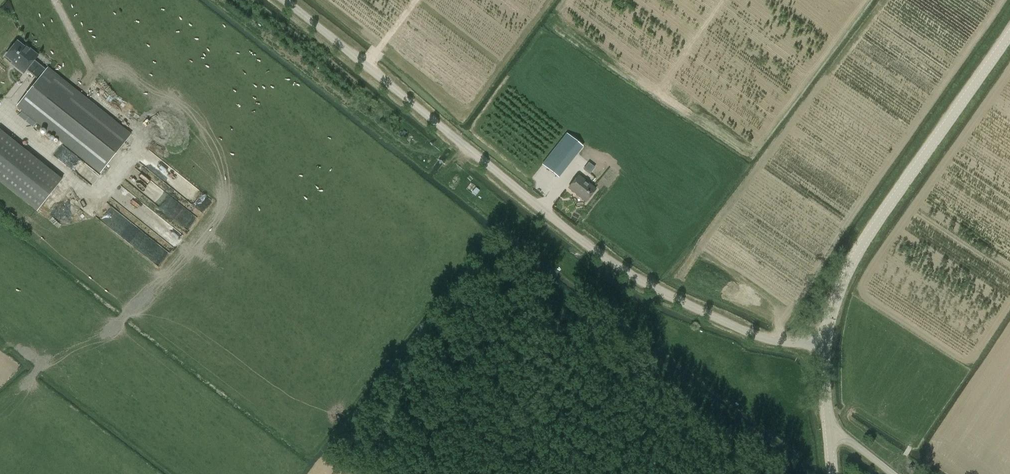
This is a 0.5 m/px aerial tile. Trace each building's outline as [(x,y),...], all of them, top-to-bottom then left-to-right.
[(24,48),(16,42),(14,45),(12,45),(8,50),(8,53),(6,55),(17,65),(16,67),(23,73),(26,70),(38,80),(17,106),(100,172),(130,135),(47,68),(46,70),(34,61),(38,55),(26,46),(24,48)] [(0,130),(0,182),(36,211),(61,180),(0,130)] [(582,145),(567,133),(542,165),(558,177),(582,145)] [(70,150),(62,159),(73,170),(82,160),(70,150)] [(586,201),(596,188),(579,175),(569,188),(586,201)] [(111,226),(118,233),(122,229),(126,232),(133,225),(121,215),(111,226)]
